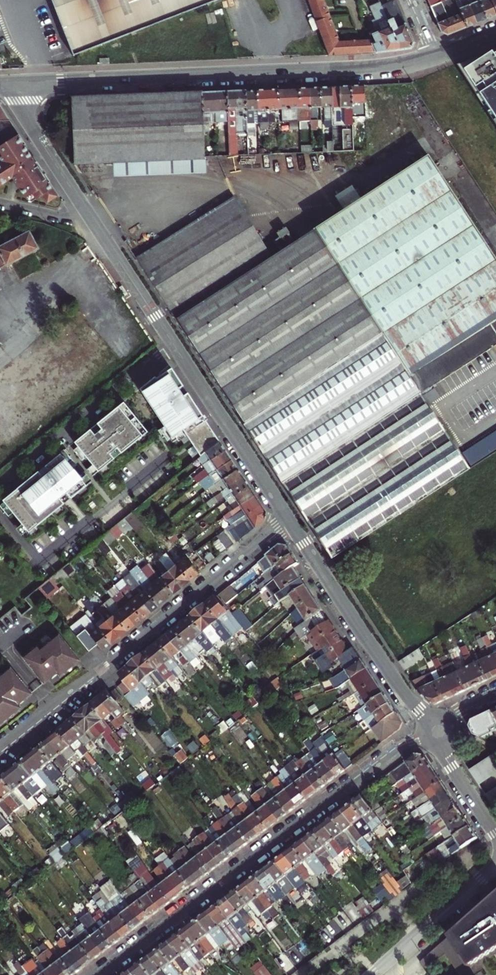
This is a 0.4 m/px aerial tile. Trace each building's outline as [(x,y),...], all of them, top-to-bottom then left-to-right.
[(75,55),(216,0),(54,0),(75,55)] [(365,51),(360,36),(341,37),(327,0),(309,0),(321,31),(330,52),(365,51)] [(383,3),(381,0),(371,4),(376,17),(372,18),(376,27),(371,29),(375,40),(373,41),(377,50),(388,48),(401,47),(383,3)] [(401,47),(410,46),(414,40),(409,28),(397,0),(388,0),(389,1),(383,3),(401,47)] [(449,17),(441,0),(439,0),(430,4),(442,31),(445,32),(448,33),(460,28),(466,25),(461,12),(449,17)] [(461,12),(466,25),(473,23),(477,21),(468,0),(461,0),(463,5),(458,7),(461,12)] [(477,21),(482,19),(488,17),(481,0),(468,0),(477,21)] [(488,17),(493,14),(495,13),(495,9),(492,0),(481,0),(488,17)] [(360,36),(365,51),(370,50),(377,50),(373,41),(371,36),(360,36)] [(457,64),(495,125),(495,48),(457,64)] [(331,84),(332,117),(333,150),(354,149),(352,112),(351,83),(339,84),(331,84)] [(351,83),(352,112),(366,112),(365,83),(357,83),(351,83)] [(310,85),(312,118),(319,118),(318,105),(322,105),(321,84),(315,85),(310,85)] [(321,84),(322,105),(326,105),(327,117),(332,117),(331,84),(325,84),(321,84)] [(289,86),(291,119),(298,119),(297,106),(301,106),(300,85),(295,85),(289,86)] [(300,85),(301,106),(301,119),(312,118),(310,85),(305,85),(300,85)] [(268,87),(269,120),(276,120),(276,107),(280,107),(279,86),(274,86),(268,87)] [(279,86),(280,107),(283,107),(284,120),(291,119),(289,86),(284,86),(279,86)] [(227,88),(229,119),(231,153),(239,153),(238,132),(248,131),(248,121),(246,87),(237,88),(227,88)] [(246,87),(248,121),(255,121),(254,108),(258,108),(257,87),(252,87),(246,87)] [(257,87),(258,108),(262,108),(262,121),(269,120),(268,87),(262,87),(257,87)] [(215,89),(216,120),(229,119),(227,88),(221,89),(215,89)] [(202,90),(204,154),(212,154),(211,129),(217,128),(216,120),(215,89),(210,89),(202,90)] [(72,95),(74,159),(113,157),(113,175),(206,172),(205,157),(204,154),(202,90),(72,95)] [(0,127),(1,129),(0,129),(7,140),(20,132),(0,102),(0,101),(0,127)] [(20,132),(7,140),(0,145),(0,154),(3,159),(0,161),(0,184),(13,175),(30,202),(44,193),(48,200),(58,194),(49,181),(51,180),(38,160),(36,161),(30,152),(24,144),(27,142),(20,132)] [(175,314),(332,556),(471,467),(462,453),(431,406),(421,390),(495,342),(495,255),(432,154),(271,254),(175,314)] [(233,195),(136,255),(175,314),(271,254),(233,195)] [(0,247),(0,265),(2,268),(9,264),(9,265),(40,248),(30,230),(0,247)] [(156,375),(141,387),(173,435),(184,427),(202,455),(206,452),(220,440),(218,436),(210,424),(172,367),(157,376),(156,375)] [(124,400),(76,440),(100,470),(149,430),(124,400)] [(477,443),(485,455),(495,448),(495,430),(477,443)] [(223,444),(220,440),(206,452),(211,459),(226,449),(223,444)] [(229,454),(226,449),(211,459),(204,463),(207,467),(195,476),(199,482),(201,481),(208,475),(232,458),(229,454)] [(61,451),(4,498),(30,530),(88,483),(61,451)] [(235,463),(232,458),(208,475),(201,481),(207,489),(216,482),(238,467),(235,463)] [(242,472),(238,467),(216,482),(221,491),(244,476),(242,472)] [(247,480),(244,476),(221,491),(207,501),(210,505),(225,494),(228,499),(234,494),(250,484),(247,480)] [(253,489),(250,484),(234,494),(237,500),(228,506),(231,510),(256,494),(253,489)] [(259,498),(256,494),(231,510),(237,519),(262,503),(259,498)] [(264,506),(262,503),(237,519),(223,530),(224,531),(218,536),(227,548),(265,518),(266,514),(266,510),(264,506)] [(125,516),(117,522),(121,527),(129,521),(125,516)] [(117,522),(109,528),(115,536),(123,529),(121,527),(117,522)] [(115,536),(109,528),(102,535),(108,543),(116,536),(115,536)] [(172,528),(166,533),(172,541),(178,536),(172,528)] [(111,547),(108,543),(102,535),(94,540),(104,552),(111,547)] [(166,550),(189,578),(191,576),(197,572),(195,570),(190,564),(185,557),(174,544),(166,550)] [(268,569),(293,552),(291,548),(288,545),(279,544),(260,560),(268,569)] [(190,579),(189,578),(166,550),(158,557),(159,558),(164,564),(182,586),(185,582),(190,579)] [(283,573),(295,565),(299,562),(297,558),(293,552),(268,569),(263,573),(270,583),(283,573)] [(164,564),(159,558),(155,562),(160,568),(164,564)] [(190,564),(195,570),(200,566),(195,560),(190,564)] [(172,592),(174,592),(156,570),(149,562),(142,568),(165,597),(169,594),(172,592)] [(162,600),(165,597),(142,568),(138,563),(130,569),(131,570),(158,603),(162,600)] [(178,588),(182,586),(164,564),(160,568),(156,570),(174,592),(178,588)] [(292,592),(307,582),(301,574),(295,565),(283,573),(270,583),(281,600),(292,592)] [(57,570),(51,576),(55,580),(61,576),(57,570)] [(154,606),(158,603),(131,570),(123,577),(150,610),(154,606)] [(51,576),(39,585),(45,592),(57,582),(55,580),(51,576)] [(147,612),(150,610),(123,577),(115,583),(120,589),(142,616),(147,612)] [(297,600),(312,590),(309,587),(307,582),(292,592),(297,600)] [(112,595),(120,589),(115,583),(107,589),(110,593),(112,595)] [(230,585),(219,594),(225,603),(237,594),(230,585)] [(139,618),(142,616),(120,589),(112,595),(116,600),(134,622),(139,618)] [(303,609),(318,599),(315,596),(312,590),(297,600),(303,609)] [(104,601),(108,606),(116,600),(112,595),(110,593),(103,599),(104,601)] [(213,598),(208,603),(233,634),(243,626),(239,621),(225,603),(219,594),(213,598)] [(26,595),(15,604),(23,614),(34,605),(26,595)] [(308,617),(323,607),(318,599),(303,609),(308,617)] [(131,625),(134,622),(116,600),(108,606),(126,629),(131,625)] [(124,631),(127,629),(126,629),(108,606),(104,601),(96,608),(97,609),(102,614),(107,620),(119,635),(124,631)] [(200,608),(222,636),(225,640),(233,634),(208,603),(207,602),(203,605),(200,608)] [(320,648),(341,634),(332,621),(323,607),(308,617),(300,623),(297,626),(304,637),(310,633),(320,648)] [(192,614),(193,615),(214,641),(222,636),(200,608),(196,611),(192,614)] [(102,614),(97,609),(93,612),(97,618),(102,614)] [(110,641),(111,641),(99,626),(86,610),(70,623),(90,648),(98,642),(102,647),(106,644),(110,641)] [(186,621),(206,647),(208,650),(216,644),(214,641),(193,615),(189,618),(186,621)] [(245,616),(239,621),(243,626),(244,629),(251,624),(245,616)] [(117,637),(119,635),(107,620),(99,626),(111,641),(117,637)] [(178,627),(194,648),(197,645),(202,651),(206,647),(186,621),(182,624),(178,627)] [(169,634),(191,660),(198,654),(194,648),(178,627),(173,631),(169,634)] [(80,657),(59,631),(40,647),(37,644),(24,654),(45,681),(55,673),(58,670),(61,673),(80,657)] [(162,640),(178,661),(182,658),(186,664),(191,660),(169,634),(166,637),(162,640)] [(351,666),(363,659),(355,646),(351,649),(347,644),(341,634),(320,648),(317,650),(328,668),(340,661),(337,658),(343,654),(351,666)] [(485,641),(492,655),(491,656),(495,664),(495,663),(495,636),(485,641)] [(154,647),(175,673),(183,667),(178,661),(162,640),(158,644),(154,647)] [(481,660),(489,678),(495,675),(495,674),(495,663),(495,664),(491,656),(492,655),(485,641),(481,643),(487,657),(481,660)] [(418,647),(399,659),(404,666),(423,654),(420,646),(418,647)] [(146,653),(162,674),(166,671),(170,676),(175,673),(154,647),(150,650),(146,653)] [(475,673),(479,682),(484,680),(489,678),(481,660),(474,663),(467,649),(463,651),(469,665),(468,666),(472,674),(475,673)] [(463,651),(451,656),(466,688),(472,685),(479,682),(475,673),(472,674),(468,666),(469,665),(463,651)] [(138,659),(154,680),(159,686),(167,679),(162,674),(146,653),(145,652),(142,655),(138,659)] [(452,683),(456,693),(461,691),(466,688),(451,656),(440,661),(447,676),(445,676),(449,685),(452,683)] [(130,665),(147,686),(154,680),(138,659),(134,662),(130,665)] [(353,678),(369,668),(366,663),(363,659),(351,666),(335,676),(330,678),(336,687),(340,686),(353,678)] [(440,661),(429,666),(444,698),(450,695),(456,693),(452,683),(449,685),(445,676),(447,676),(440,661)] [(33,691),(11,665),(0,674),(0,678),(1,679),(0,680),(0,722),(22,705),(19,701),(23,699),(33,691)] [(127,678),(119,685),(135,705),(151,692),(147,686),(130,665),(127,668),(122,672),(127,678)] [(429,666),(409,675),(418,689),(429,697),(435,702),(444,698),(429,666)] [(361,690),(377,680),(374,675),(369,668),(353,678),(361,690)] [(369,702),(385,692),(382,687),(377,680),(361,690),(369,702)] [(284,683),(274,691),(277,695),(287,687),(284,683)] [(102,696),(113,710),(118,717),(123,723),(127,720),(122,713),(126,710),(119,701),(124,697),(116,687),(111,691),(109,690),(106,693),(102,696)] [(370,715),(391,702),(388,697),(385,692),(369,702),(358,710),(365,719),(370,715)] [(260,701),(255,695),(248,701),(253,707),(260,701)] [(93,703),(105,717),(113,710),(102,696),(98,699),(93,703)] [(375,726),(398,711),(395,707),(391,702),(370,715),(365,719),(372,728),(375,726)] [(85,709),(103,732),(114,746),(118,742),(107,729),(112,725),(105,717),(93,703),(89,706),(85,709)] [(76,717),(88,732),(92,728),(98,736),(103,732),(85,709),(80,713),(76,717)] [(493,709),(482,714),(472,718),(471,726),(474,733),(478,735),(487,738),(493,734),(495,736),(495,716),(493,709)] [(398,711),(375,726),(384,739),(401,726),(403,719),(401,716),(398,711)] [(68,723),(80,738),(84,744),(85,744),(93,738),(88,732),(76,717),(72,720),(68,723)] [(114,720),(119,726),(123,723),(118,717),(114,720)] [(64,726),(60,730),(72,744),(80,738),(68,723),(64,726)] [(332,729),(323,736),(330,745),(338,739),(332,729)] [(55,734),(50,738),(56,745),(58,744),(63,751),(62,752),(68,759),(77,751),(72,744),(60,730),(55,734)] [(346,768),(337,754),(330,745),(323,736),(313,743),(326,760),(325,761),(330,768),(332,767),(338,774),(343,771),(346,768)] [(45,741),(41,745),(53,760),(58,757),(67,769),(72,765),(68,759),(62,752),(63,751),(58,744),(56,745),(50,738),(45,741)] [(326,760),(313,743),(309,738),(303,742),(310,751),(306,754),(316,768),(327,782),(333,777),(338,774),(332,767),(330,768),(325,761),(326,760)] [(85,744),(84,744),(81,747),(86,753),(89,750),(85,744)] [(36,748),(30,753),(37,761),(38,759),(45,767),(44,768),(53,780),(59,776),(49,764),(53,760),(41,745),(36,748)] [(346,768),(353,763),(343,749),(337,754),(346,768)] [(396,783),(429,762),(426,757),(424,754),(416,752),(385,776),(392,786),(396,783)] [(27,756),(22,760),(44,787),(48,783),(55,792),(60,788),(53,780),(44,768),(45,767),(38,759),(37,761),(30,753),(27,756)] [(482,760),(490,773),(495,770),(495,768),(488,756),(482,760)] [(307,774),(297,762),(295,758),(285,766),(297,782),(308,797),(313,793),(318,789),(313,782),(311,783),(305,775),(307,774)] [(323,785),(327,782),(316,768),(312,770),(303,758),(297,762),(307,774),(305,775),(311,783),(313,782),(318,789),(323,785)] [(17,764),(12,768),(18,776),(20,774),(26,782),(25,783),(40,801),(42,803),(44,797),(39,791),(44,787),(22,760),(17,764)] [(482,760),(475,764),(484,778),(490,773),(482,760)] [(411,787),(435,771),(432,766),(429,762),(396,783),(403,792),(411,787)] [(475,764),(468,769),(477,782),(484,778),(475,764)] [(8,772),(4,775),(26,802),(30,808),(40,801),(25,783),(26,782),(20,774),(18,776),(12,768),(8,772)] [(425,791),(441,781),(438,775),(435,771),(411,787),(414,792),(416,790),(419,795),(425,791)] [(142,773),(138,776),(149,789),(157,782),(154,778),(149,781),(142,773)] [(308,797),(297,782),(292,785),(283,773),(279,776),(288,788),(286,789),(292,797),(294,796),(300,803),(305,798),(308,797)] [(1,789),(7,797),(6,798),(16,810),(21,806),(26,802),(4,775),(0,778),(0,790),(1,789)] [(288,788),(279,776),(273,781),(282,793),(278,796),(289,811),(296,806),(300,803),(294,796),(292,797),(286,789),(288,788)] [(431,799),(447,789),(444,785),(441,781),(425,791),(431,799)] [(289,811),(278,796),(274,799),(264,787),(259,791),(268,803),(267,804),(273,812),(275,810),(280,817),(286,813),(289,811)] [(486,795),(488,799),(493,806),(494,808),(495,807),(495,790),(495,788),(486,795)] [(1,802),(11,815),(16,810),(6,798),(7,797),(1,789),(0,790),(0,803),(1,802)] [(436,807),(452,797),(449,793),(447,789),(431,799),(436,807)] [(268,803),(259,791),(254,795),(263,807),(258,811),(269,826),(277,820),(280,817),(275,810),(273,812),(267,804),(268,803)] [(373,809),(368,802),(362,793),(358,796),(352,801),(363,816),(373,809)] [(249,818),(240,806),(231,794),(226,798),(236,812),(231,815),(250,840),(258,834),(261,832),(256,825),(253,826),(248,819),(249,818)] [(374,797),(368,802),(373,809),(375,811),(381,806),(374,797)] [(434,822),(458,806),(455,802),(452,797),(436,807),(425,815),(429,822),(427,824),(426,822),(420,826),(422,830),(434,822)] [(417,808),(425,803),(422,799),(415,804),(417,808)] [(363,816),(352,801),(347,805),(342,809),(347,816),(349,814),(355,822),(354,823),(357,827),(366,820),(363,816)] [(269,826),(258,811),(254,814),(244,802),(240,806),(249,818),(248,819),(253,826),(256,825),(261,832),(267,828),(269,826)] [(428,808),(425,803),(417,808),(420,812),(428,808)] [(120,804),(111,811),(115,816),(124,808),(120,804)] [(250,840),(231,815),(227,818),(217,806),(212,810),(220,820),(229,832),(228,833),(234,841),(236,840),(241,847),(246,843),(250,840)] [(441,831),(464,815),(461,811),(458,806),(434,822),(440,832),(441,831)] [(347,816),(342,809),(337,812),(333,815),(351,839),(355,844),(358,842),(364,850),(370,845),(363,836),(361,833),(357,827),(354,823),(355,822),(349,814),(347,816)] [(1,831),(10,823),(0,810),(0,830),(1,831)] [(351,839),(333,815),(328,819),(323,823),(328,830),(330,829),(336,837),(335,838),(343,848),(348,844),(347,842),(351,839)] [(447,840),(470,824),(467,820),(464,815),(441,831),(447,840)] [(229,832),(220,820),(210,828),(219,840),(230,855),(237,850),(241,847),(236,840),(234,841),(228,833),(229,832)] [(328,830),(323,823),(318,826),(313,830),(325,846),(334,858),(339,854),(347,864),(350,861),(343,851),(344,850),(343,848),(335,838),(336,837),(330,829),(328,830)] [(447,840),(429,852),(436,863),(448,855),(446,850),(443,852),(442,850),(448,846),(452,852),(477,836),(474,830),(470,824),(447,840)] [(86,838),(95,831),(90,825),(81,832),(86,838)] [(230,855),(219,840),(215,842),(206,830),(200,834),(201,835),(210,847),(209,848),(214,856),(216,854),(222,861),(228,857),(230,855)] [(325,846),(313,830),(308,834),(303,838),(308,846),(311,844),(317,851),(316,852),(327,867),(329,869),(334,866),(321,848),(325,846)] [(210,847),(201,835),(195,839),(204,851),(200,855),(211,870),(218,865),(222,861),(216,854),(214,856),(209,848),(210,847)] [(308,846),(303,838),(299,841),(294,845),(313,870),(317,874),(327,867),(316,852),(317,851),(311,844),(308,846)] [(62,847),(66,853),(76,846),(71,840),(62,847)] [(66,853),(62,847),(57,842),(47,850),(56,861),(66,853)] [(404,842),(399,845),(406,854),(410,851),(404,842)] [(313,870),(294,845),(289,849),(283,853),(289,860),(291,859),(297,866),(296,867),(302,875),(303,874),(305,876),(313,870)] [(211,870),(200,855),(196,849),(190,853),(185,846),(181,849),(190,862),(189,863),(195,871),(197,869),(202,876),(208,872),(211,870)] [(190,862),(181,849),(175,853),(185,866),(181,869),(192,884),(199,879),(202,876),(197,869),(195,871),(189,863),(190,862)] [(289,860),(283,853),(279,856),(275,859),(295,886),(296,886),(305,879),(302,875),(296,867),(297,866),(291,859),(289,860)] [(192,884),(181,869),(171,857),(161,864),(171,877),(170,878),(175,885),(177,884),(183,891),(189,886),(192,884)] [(286,893),(295,886),(275,859),(270,863),(264,867),(270,875),(273,873),(278,880),(277,881),(286,893)] [(172,899),(161,884),(144,862),(135,869),(137,872),(152,891),(150,892),(156,900),(158,898),(163,905),(169,901),(172,899)] [(171,877),(161,864),(156,868),(166,881),(161,884),(172,899),(179,893),(183,891),(177,884),(175,885),(170,878),(171,877)] [(270,875),(264,867),(261,869),(256,873),(275,898),(276,900),(281,896),(281,897),(286,893),(277,881),(278,880),(273,873),(270,875)] [(382,881),(393,895),(403,888),(399,883),(388,869),(379,876),(382,881)] [(152,891),(137,872),(132,877),(146,895),(142,899),(153,913),(160,908),(163,905),(158,898),(156,900),(150,892),(152,891)] [(271,901),(275,898),(256,873),(250,877),(245,881),(251,889),(254,887),(260,894),(259,895),(268,908),(279,923),(284,919),(271,901)] [(399,883),(403,888),(409,882),(409,881),(407,877),(399,883)] [(132,906),(123,893),(111,878),(102,885),(103,888),(134,928),(140,923),(144,920),(138,913),(137,914),(131,907),(132,906)] [(251,889),(245,881),(241,884),(237,888),(258,915),(268,908),(259,895),(260,894),(254,887),(251,889)] [(373,888),(383,902),(393,895),(382,881),(373,888)] [(153,913),(142,899),(132,886),(123,893),(132,906),(131,907),(137,914),(138,913),(144,920),(150,915),(153,913)] [(134,928),(103,888),(93,895),(103,908),(112,921),(111,922),(117,929),(119,928),(124,935),(129,931),(134,928)] [(258,915),(237,888),(232,892),(226,896),(232,904),(234,902),(241,910),(239,911),(248,923),(252,928),(257,924),(253,919),(258,915)] [(421,961),(424,966),(446,952),(461,974),(495,974),(495,893),(421,961)] [(232,904),(226,896),(223,899),(218,902),(239,930),(247,941),(252,937),(244,927),(248,923),(239,911),(241,910),(234,902),(232,904)] [(239,930),(218,902),(213,906),(208,910),(213,918),(215,916),(221,924),(220,925),(234,943),(239,950),(249,943),(247,941),(239,930)] [(112,921),(103,908),(97,912),(99,914),(95,918),(114,943),(120,938),(124,935),(119,928),(117,929),(111,922),(112,921)] [(213,918),(208,910),(204,913),(199,917),(220,945),(223,942),(228,949),(234,943),(220,925),(221,924),(215,916),(213,918)] [(114,943),(95,918),(90,912),(81,919),(88,928),(93,935),(92,936),(98,944),(100,942),(105,949),(110,946),(114,943)] [(210,952),(220,945),(199,917),(193,921),(188,925),(194,933),(196,931),(202,939),(200,940),(210,952)] [(194,933),(188,925),(184,928),(179,932),(200,959),(210,952),(200,940),(202,939),(196,931),(194,933)] [(92,959),(94,958),(78,936),(77,935),(73,938),(65,927),(60,931),(65,938),(74,950),(72,951),(78,958),(80,957),(86,964),(92,959)] [(92,936),(93,935),(88,928),(78,936),(94,958),(100,953),(105,949),(100,942),(98,944),(92,936)] [(200,959),(179,932),(174,935),(169,939),(175,947),(177,946),(182,953),(181,954),(191,967),(195,972),(204,964),(200,959)] [(74,950),(65,938),(55,945),(64,957),(75,972),(81,967),(86,964),(80,957),(78,958),(72,951),(74,950)] [(175,947),(169,939),(166,942),(160,946),(172,961),(177,958),(186,970),(191,967),(181,954),(182,953),(177,946),(175,947)] [(45,952),(49,948),(45,942),(40,945),(45,952)] [(45,952),(40,945),(39,944),(34,948),(41,957),(36,961),(47,974),(64,974),(61,971),(58,973),(53,966),(54,964),(45,952)] [(172,961),(160,946),(155,950),(150,954),(156,962),(158,960),(164,967),(163,969),(167,974),(176,967),(172,961)] [(64,957),(59,961),(49,948),(45,952),(54,964),(53,966),(58,973),(61,971),(64,974),(71,974),(72,974),(75,972),(64,957)] [(150,954),(146,957),(142,960),(153,974),(167,974),(163,969),(164,967),(158,960),(156,962),(150,954)] [(36,961),(33,956),(23,964),(32,974),(47,974),(36,961)] [(23,964),(20,959),(14,963),(20,971),(20,970),(23,974),(22,974),(32,974),(23,964)] [(258,974),(273,974),(261,959),(251,966),(258,974)] [(142,960),(137,964),(131,968),(137,974),(138,974),(139,974),(140,974),(153,974),(142,960)]
